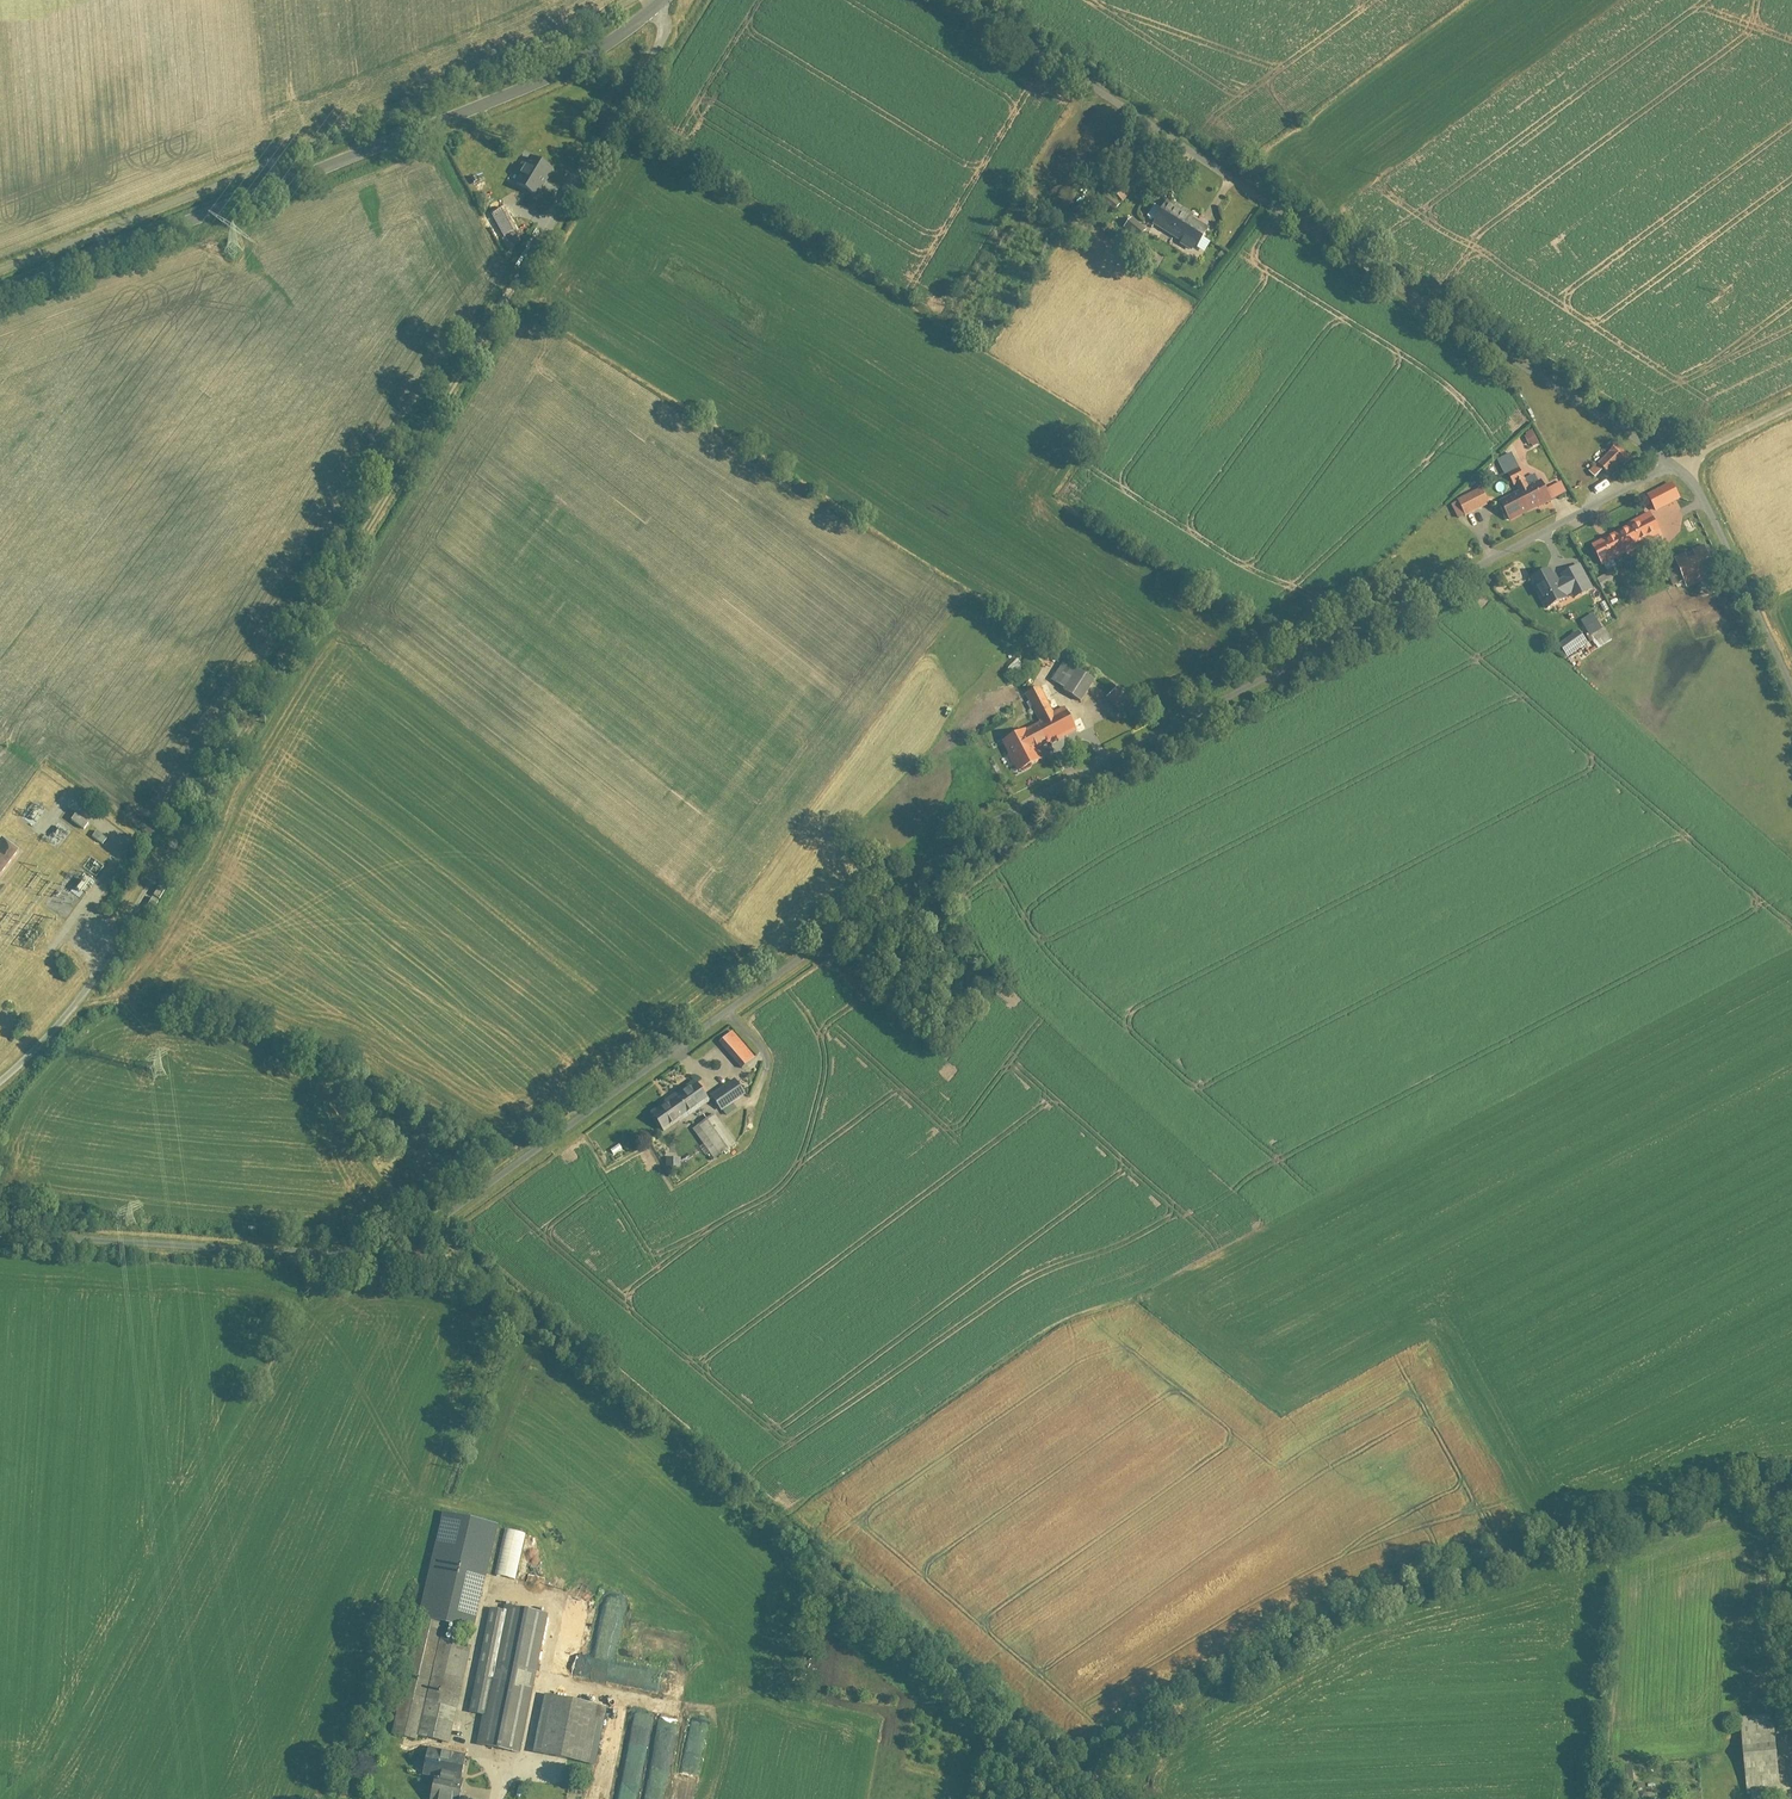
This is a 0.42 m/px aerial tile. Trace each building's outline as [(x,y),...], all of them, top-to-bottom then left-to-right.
[(515,186),(534,197),(550,171),(531,160),(525,168),(522,166),(517,175),(520,177),(515,186)] [(1106,192),(1125,205),(1146,174),(1126,161),(1106,192)] [(519,196),(488,212),(509,252),(522,245),(511,224),(528,215),(519,196)] [(1173,204),(1158,229),(1196,252),(1211,227),(1173,204)] [(1136,218),(1126,231),(1143,245),(1154,232),(1136,218)] [(1616,451),(1590,479),(1596,484),(1605,475),(1609,478),(1622,465),(1628,470),(1638,459),(1622,444),(1616,451)] [(1499,454),(1504,463),(1516,457),(1511,448),(1499,454)] [(1505,472),(1518,495),(1503,504),(1514,525),(1570,495),(1559,475),(1535,488),(1522,463),(1505,472)] [(1650,500),(1657,513),(1681,500),(1673,487),(1650,500)] [(1459,503),(1466,517),(1490,505),(1483,491),(1459,503)] [(1656,519),(1595,549),(1605,570),(1666,539),(1656,519)] [(1706,549),(1678,565),(1691,588),(1719,573),(1706,549)] [(1591,590),(1579,567),(1562,576),(1564,580),(1558,583),(1565,596),(1571,593),(1574,599),(1591,590)] [(1536,591),(1546,610),(1567,600),(1565,596),(1558,583),(1556,579),(1553,580),(1548,572),(1533,580),(1538,589),(1536,591)] [(1602,625),(1587,633),(1597,652),(1612,644),(1602,625)] [(1067,665),(1055,685),(1085,703),(1098,683),(1067,665)] [(1042,726),(1004,744),(1018,772),(1044,760),(1040,751),(1080,732),(1071,713),(1063,717),(1047,684),(1026,694),(1042,726)] [(1119,690),(1110,700),(1126,715),(1136,705),(1119,690)] [(17,856),(1,844),(0,844),(0,879),(17,856)] [(733,1035),(720,1047),(743,1071),(756,1059),(733,1035)] [(740,1082),(713,1100),(724,1117),(751,1100),(740,1082)] [(651,1116),(664,1134),(708,1103),(695,1085),(651,1116)] [(717,1117),(696,1132),(715,1160),(737,1144),(717,1117)] [(668,1160),(667,1171),(677,1172),(678,1161),(668,1160)] [(407,1255),(411,1267),(427,1262),(423,1250),(407,1255)] [(471,1628),(496,1526),(446,1514),(421,1616),(471,1628)] [(508,1609),(478,1749),(520,1757),(550,1617),(508,1609)] [(417,1739),(450,1747),(473,1649),(441,1641),(443,1631),(419,1626),(392,1739),(416,1744),(417,1739)] [(549,1699),(536,1756),(596,1769),(608,1712),(549,1699)] [(1741,1722),(1746,1794),(1780,1792),(1775,1720),(1741,1722)] [(434,1798),(464,1798),(467,1785),(465,1785),(471,1760),(430,1751),(424,1776),(439,1780),(434,1798)]
